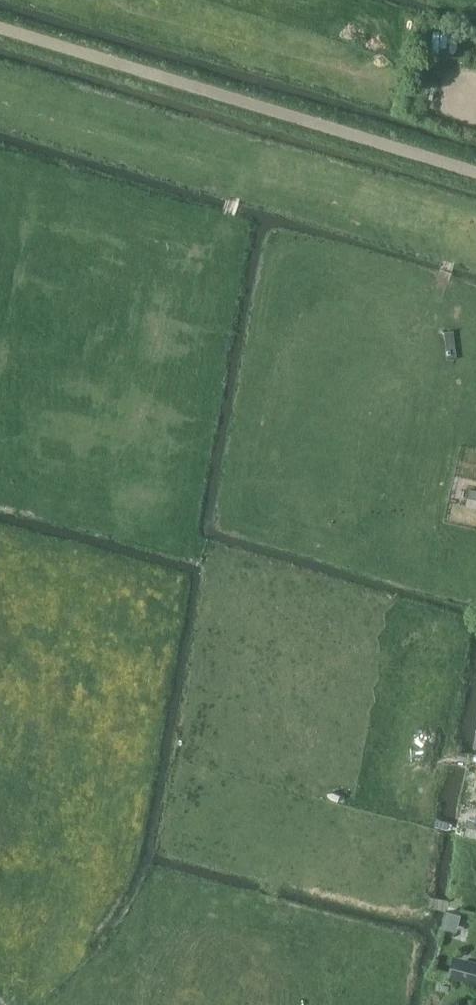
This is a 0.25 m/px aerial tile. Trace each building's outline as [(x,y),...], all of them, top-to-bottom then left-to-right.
[(469,489),(466,507),(475,509),(475,491),(469,489)] [(465,835),(475,838),(475,829),(467,827),(466,833),(465,835)] [(467,959),(462,979),(475,982),(475,962),(467,959)]
